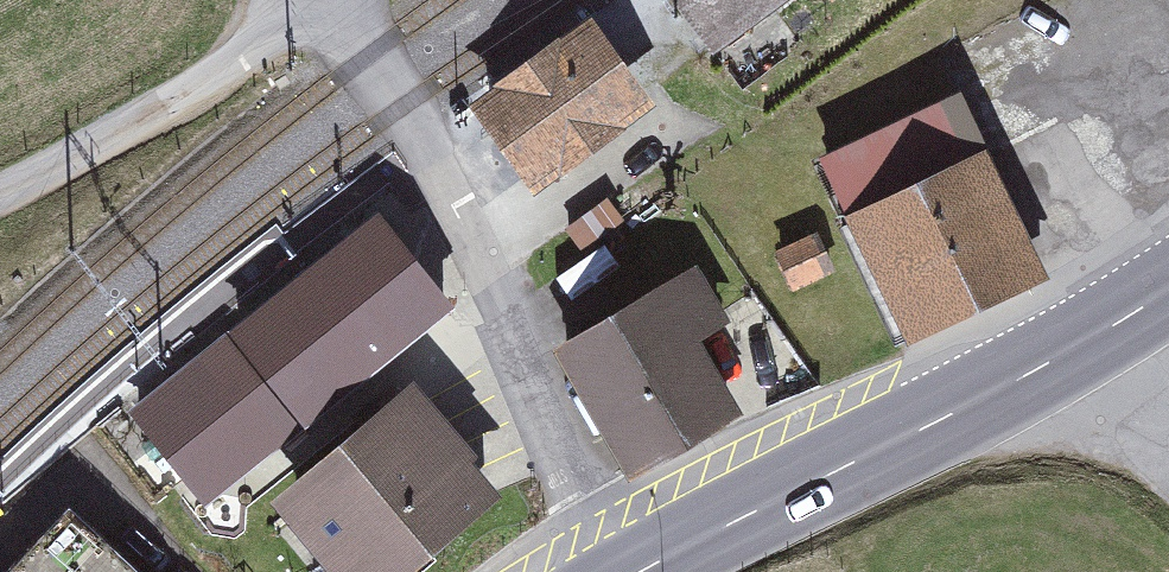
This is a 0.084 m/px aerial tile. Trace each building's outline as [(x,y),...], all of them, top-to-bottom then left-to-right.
[(714,56),(790,0),(673,0),(714,56)] [(532,78),(481,113),(534,191),(638,120),(584,42),(532,78)] [(819,159),(908,345),(1050,279),(962,92),(819,159)] [(456,309),(380,213),(227,334),(303,430),(456,309)] [(830,266),(817,238),(781,254),(794,283),(830,266)] [(552,351),(630,482),(745,414),(701,340),(731,322),(698,265),(552,351)] [(227,334),(127,413),(204,509),(303,430),(227,334)] [(269,502),(328,571),(415,571),(509,494),(415,381),(269,502)] [(66,510),(9,571),(133,571),(66,510)]
